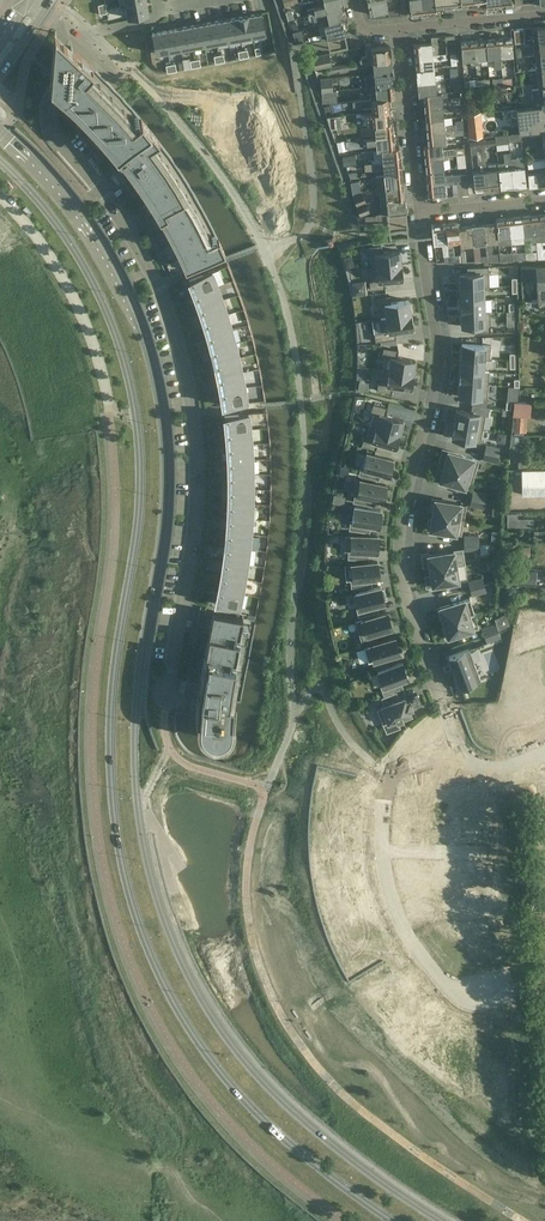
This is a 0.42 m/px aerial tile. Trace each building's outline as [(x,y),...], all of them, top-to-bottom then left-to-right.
[(343,0),(318,0),(320,6),(308,8),(310,15),(313,14),(344,7),(343,0)] [(386,0),(378,0),(367,2),(370,15),(388,11),(386,0)] [(401,10),(388,11),(389,17),(407,15),(406,0),(400,0),(401,10)] [(422,0),(409,0),(411,15),(423,14),(422,0)] [(423,14),(436,12),(436,8),(435,0),(422,0),(423,14)] [(146,1),(125,5),(128,18),(149,14),(146,1)] [(347,20),(344,7),(313,14),(310,15),(309,15),(310,18),(313,17),(315,22),(323,20),(324,24),(329,23),(342,21),(347,20)] [(262,13),(249,15),(253,36),(265,34),(262,13)] [(249,15),(237,17),(241,38),(253,36),(249,15)] [(237,17),(225,19),(229,40),(241,38),(237,17)] [(225,19),(213,22),(217,43),(229,40),(225,19)] [(345,33),(342,21),(329,23),(324,24),(326,34),(321,35),(321,38),(321,39),(327,38),(345,34),(345,33)] [(213,22),(201,24),(205,45),(217,43),(213,22)] [(201,24),(189,26),(193,47),(205,45),(201,24)] [(189,26),(177,28),(181,49),(193,47),(189,26)] [(532,27),(532,28),(537,28),(538,38),(533,39),(533,42),(544,40),(544,26),(532,27)] [(177,28),(165,30),(168,51),(181,49),(177,28)] [(525,42),(524,28),(514,29),(515,44),(525,42)] [(93,67),(62,38),(54,30),(49,85),(56,91),(66,101),(75,109),(86,121),(98,133),(108,146),(116,156),(150,129),(141,117),(135,122),(134,122),(135,123),(132,125),(121,112),(110,100),(97,87),(85,75),(82,72),(89,64),(92,67),(91,69),(93,67)] [(165,30),(152,32),(156,53),(168,51),(165,30)] [(293,34),(296,42),(305,41),(302,31),(293,34)] [(456,53),(454,35),(445,36),(447,54),(456,53)] [(512,37),(501,38),(498,38),(500,57),(513,55),(513,49),(512,37)] [(500,57),(498,38),(486,39),(488,58),(494,57),(495,69),(501,69),(500,62),(501,62),(500,57)] [(488,58),(486,39),(473,41),(476,64),(481,64),(481,58),(488,58)] [(533,42),(533,44),(539,44),(540,55),(544,54),(544,40),(533,42)] [(476,64),(473,41),(460,42),(462,60),(470,60),(471,65),(476,65),(476,64)] [(439,54),(438,42),(413,44),(415,57),(439,55),(439,54)] [(371,47),(371,43),(365,43),(366,56),(362,56),(360,59),(360,62),(365,62),(391,59),(390,46),(371,47)] [(523,50),(521,48),(515,48),(516,58),(524,57),(523,50)] [(312,56),(314,68),(331,65),(329,53),(312,56)] [(446,59),(446,54),(439,54),(439,55),(415,57),(416,70),(434,68),(433,61),(446,59)] [(540,55),(541,66),(535,66),(535,69),(544,68),(544,54),(540,55)] [(392,72),(391,59),(365,62),(365,64),(373,64),(373,69),(363,70),(363,75),(365,75),(392,72)] [(434,75),(434,68),(416,70),(417,82),(440,80),(445,79),(444,79),(443,74),(434,75)] [(450,68),(450,79),(458,77),(457,68),(450,68)] [(535,69),(536,72),(541,71),(542,82),(544,82),(544,68),(535,69)] [(393,85),(392,72),(365,75),(366,87),(370,87),(393,85)] [(460,91),(458,77),(450,79),(451,79),(449,79),(449,84),(453,83),(453,91),(460,91)] [(331,78),(321,79),(322,91),(332,90),(331,78)] [(446,92),(445,79),(440,80),(417,82),(418,95),(423,94),(436,93),(446,92)] [(395,97),(393,85),(370,87),(371,99),(376,99),(390,98),(390,97),(395,97)] [(532,89),(533,99),(543,98),(544,103),(541,103),(541,106),(544,106),(544,88),(532,89)] [(448,99),(448,92),(446,92),(436,93),(423,94),(424,107),(448,105),(461,103),(460,98),(448,99)] [(391,110),(390,98),(376,99),(371,99),(353,101),(343,102),(334,103),(330,104),(332,113),(343,110),(342,108),(353,107),(353,108),(372,106),(373,112),(391,110)] [(461,110),(461,103),(448,105),(424,107),(425,120),(443,118),(443,111),(461,110)] [(541,106),(516,109),(519,133),(542,131),(544,131),(544,106),(541,106)] [(392,123),(391,110),(373,112),(365,113),(366,125),(367,125),(392,123)] [(482,137),(480,112),(467,114),(470,138),(482,137)] [(346,115),(326,117),(331,129),(336,128),(342,128),(351,127),(350,121),(347,122),(346,115)] [(444,125),(443,118),(425,120),(427,132),(456,129),(456,124),(444,125)] [(456,124),(456,129),(464,129),(463,121),(455,121),(456,124)] [(393,136),(392,123),(367,125),(368,135),(369,135),(369,138),(393,136)] [(205,261),(224,253),(225,253),(218,239),(212,242),(211,241),(211,242),(208,244),(201,229),(192,213),(183,197),(175,183),(165,169),(157,158),(150,148),(153,146),(154,146),(154,145),(159,141),(150,129),(116,156),(124,166),(132,176),(139,187),(148,200),(157,214),(165,229),(172,243),(180,258),(185,270),(198,264),(199,266),(199,267),(206,263),(205,261)] [(455,135),(455,136),(464,135),(464,129),(456,129),(427,132),(428,145),(441,144),(446,144),(445,136),(455,135)] [(508,135),(508,136),(509,142),(521,141),(521,134),(508,135)] [(395,148),(393,136),(369,138),(363,139),(364,144),(376,143),(376,150),(381,150),(381,149),(395,148)] [(509,142),(508,136),(495,138),(495,139),(496,144),(509,143),(509,142)] [(428,145),(423,145),(424,158),(452,155),(456,155),(465,154),(464,147),(442,150),(441,144),(428,145)] [(401,160),(399,147),(395,148),(381,149),(381,150),(376,150),(374,150),(375,160),(368,160),(369,163),(401,160)] [(498,163),(500,187),(513,186),(511,159),(510,152),(504,153),(505,162),(498,163)] [(456,155),(457,168),(466,167),(465,154),(456,155)] [(452,155),(424,158),(426,171),(444,169),(443,159),(453,158),(452,155)] [(526,185),(525,175),(523,157),(511,159),(513,186),(526,185)] [(402,173),(401,160),(369,163),(364,164),(365,170),(383,169),(384,175),(402,173)] [(498,163),(485,164),(488,188),(500,187),(498,163)] [(488,188),(485,164),(483,165),(483,170),(473,171),(475,189),(488,188)] [(444,176),(444,169),(426,171),(427,183),(450,181),(450,180),(468,179),(467,174),(444,176)] [(403,186),(402,173),(384,175),(376,175),(377,188),(403,186)] [(528,175),(528,176),(529,188),(538,187),(536,174),(528,175)] [(469,194),(468,179),(450,180),(450,181),(427,183),(428,196),(446,194),(445,184),(457,183),(458,195),(469,194)] [(359,184),(359,181),(351,182),(352,192),(360,191),(360,189),(363,189),(362,184),(359,184)] [(405,198),(403,186),(377,188),(376,188),(377,192),(379,192),(380,201),(405,198)] [(366,202),(363,192),(353,195),(357,206),(366,202)] [(406,212),(405,198),(380,201),(381,214),(387,214),(406,212)] [(369,212),(366,202),(357,206),(360,215),(369,212)] [(533,215),(536,241),(537,241),(537,252),(538,259),(544,259),(544,253),(542,241),(544,241),(544,214),(533,215)] [(536,241),(533,215),(521,216),(523,242),(524,242),(524,241),(530,240),(531,242),(536,241)] [(523,242),(521,216),(508,217),(511,244),(523,242)] [(511,244),(508,217),(496,218),(496,223),(497,237),(498,236),(498,241),(499,245),(511,244)] [(460,240),(459,227),(458,222),(446,223),(448,248),(454,247),(453,241),(460,240)] [(449,255),(448,248),(446,223),(433,225),(433,224),(431,225),(433,243),(435,243),(442,242),(444,256),(449,255)] [(497,237),(496,223),(483,224),(485,243),(486,248),(487,261),(499,261),(499,254),(493,254),(492,242),(498,241),(498,236),(497,237)] [(485,243),(483,224),(471,226),(473,244),(475,262),(480,261),(479,253),(480,253),(480,243),(485,243)] [(459,227),(460,240),(461,250),(464,250),(463,245),(473,244),(471,226),(459,227)] [(16,253),(7,242),(0,247),(0,265),(16,253)] [(370,254),(371,268),(401,265),(401,263),(401,256),(400,256),(400,251),(382,252),(381,245),(366,246),(367,255),(370,254)] [(538,259),(537,252),(525,252),(526,260),(538,259)] [(462,255),(449,255),(449,263),(463,263),(462,255)] [(401,265),(371,268),(372,281),(369,281),(370,290),(385,288),(385,281),(403,279),(402,273),(402,267),(401,267),(401,265)] [(520,266),(522,300),(544,300),(544,266),(520,266)] [(203,274),(189,280),(195,294),(217,286),(212,271),(210,272),(209,272),(203,274)] [(483,286),(489,286),(489,272),(460,273),(460,275),(460,280),(460,287),(483,286)] [(217,286),(195,294),(199,307),(222,300),(217,286)] [(484,299),(483,286),(460,287),(460,293),(460,298),(461,298),(461,299),(484,299)] [(381,318),(381,319),(411,314),(410,312),(411,312),(410,306),(409,306),(409,300),(391,303),(390,295),(375,298),(376,306),(385,305),(386,317),(381,318)] [(484,312),(484,311),(484,299),(461,299),(461,301),(460,301),(461,306),(461,312),(484,312)] [(227,314),(222,300),(199,307),(204,321),(227,314)] [(490,311),(484,311),(484,312),(461,312),(461,319),(461,324),(462,326),(475,325),(475,333),(491,332),(490,311)] [(231,328),(227,314),(204,321),(208,335),(231,328)] [(411,316),(411,314),(381,319),(383,332),(374,333),(376,342),(396,338),(395,331),(413,328),(412,323),(413,322),(411,316)] [(235,343),(231,328),(208,335),(212,348),(235,343)] [(239,357),(235,343),(212,348),(215,362),(239,357)] [(461,356),(461,357),(484,358),(484,359),(490,359),(491,345),(462,343),(462,345),(461,350),(462,350),(461,356)] [(383,369),(413,374),(413,372),(414,372),(415,366),(414,366),(415,360),(397,357),(398,350),(383,348),(382,356),(385,356),(383,369)] [(242,372),(239,357),(215,362),(218,376),(242,372)] [(483,371),(484,359),(484,358),(461,357),(461,358),(461,363),(460,363),(460,368),(460,369),(460,370),(483,371)] [(413,374),(383,369),(381,383),(378,382),(377,390),(392,393),(393,385),(411,388),(412,382),(412,383),(413,376),(413,374)] [(459,382),(488,384),(489,372),(489,371),(483,371),(460,370),(460,371),(459,376),(460,376),(459,382)] [(245,387),(242,372),(218,376),(221,391),(245,387)] [(488,385),(488,384),(459,382),(459,383),(459,389),(458,394),(459,394),(458,394),(458,396),(487,398),(488,385)] [(247,402),(245,387),(221,391),(223,405),(237,403),(237,404),(245,403),(247,402)] [(370,425),(399,434),(400,432),(402,425),(403,420),(386,415),(388,408),(373,404),(371,412),(374,412),(370,425)] [(454,423),(483,428),(485,414),(465,411),(460,410),(457,409),(455,417),(455,416),(454,421),(455,421),(454,423)] [(246,413),(239,414),(224,416),(226,431),(250,429),(248,413),(246,414),(246,413)] [(480,442),(483,428),(454,423),(454,425),(453,430),(452,437),(455,438),(461,439),(480,442)] [(399,434),(370,425),(366,438),(364,437),(361,445),(376,449),(378,442),(395,447),(397,442),(399,436),(399,435),(399,434)] [(251,444),(250,429),(226,431),(227,445),(251,444)] [(252,459),(251,444),(227,445),(228,459),(252,459)] [(486,444),(484,451),(498,455),(500,448),(486,444)] [(447,455),(444,466),(475,474),(479,460),(472,458),(448,451),(447,455)] [(498,455),(484,451),(482,459),(497,462),(498,455)] [(376,471),(388,474),(392,459),(367,453),(363,467),(362,467),(359,474),(374,478),(376,471)] [(253,474),(252,459),(228,459),(228,474),(253,474)] [(441,476),(440,480),(464,487),(470,489),(475,474),(444,466),(441,476)] [(521,470),(521,495),(544,494),(544,469),(521,470)] [(253,489),(253,474),(228,474),(228,488),(253,489)] [(370,497),(383,500),(386,485),(361,479),(354,478),(351,494),(355,495),(354,502),(368,504),(370,497)] [(253,489),(228,488),(228,503),(252,504),(253,489)] [(473,490),(471,498),(485,501),(487,494),(473,490)] [(485,501),(471,498),(470,505),(484,508),(485,501)] [(434,504),(432,514),(464,520),(467,505),(460,503),(460,504),(435,500),(434,504)] [(252,504),(228,503),(227,517),(252,519),(252,504)] [(365,524),(379,526),(379,523),(381,523),(383,513),(380,513),(381,510),(355,506),(352,521),(351,521),(350,529),(364,531),(365,524)] [(431,525),(430,529),(455,533),(461,535),(464,520),(432,514),(430,525),(431,525)] [(516,514),(506,514),(506,527),(526,527),(525,519),(516,519),(516,514)] [(252,519),(227,517),(226,531),(250,534),(252,519)] [(250,534),(226,531),(225,546),(249,549),(250,534)] [(345,534),(344,550),(349,551),(349,558),(364,558),(364,551),(377,551),(377,536),(352,535),(345,534)] [(249,549),(225,546),(223,560),(247,563),(249,549)] [(429,560),(430,570),(456,566),(454,551),(428,555),(429,560)] [(247,563),(223,560),(221,574),(245,578),(247,563)] [(366,578),(379,577),(377,562),(351,564),(353,579),(351,579),(352,587),(367,586),(366,578)] [(432,580),(433,585),(458,581),(456,566),(430,570),(432,580)] [(507,581),(535,584),(536,572),(508,570),(507,581)] [(245,578),(221,574),(218,588),(242,593),(245,578)] [(484,584),(482,577),(468,581),(470,588),(484,584)] [(486,591),(484,584),(470,588),(472,595),(486,591)] [(381,587),(355,593),(359,608),(357,608),(359,616),(373,612),(372,605),(385,602),(384,599),(386,599),(384,589),(381,590),(381,587)] [(242,593),(218,588),(215,603),(229,606),(236,608),(239,608),(242,593)] [(441,612),(444,622),(474,613),(470,598),(464,600),(440,608),(441,612)] [(197,697),(196,715),(195,721),(195,724),(196,727),(197,731),(199,733),(201,736),(204,738),(207,739),(210,741),(213,741),(216,741),(220,740),(223,739),(226,737),(228,735),(230,733),(232,730),(233,727),(233,724),(235,699),(240,700),(255,620),(242,618),(241,618),(213,612),(213,613),(200,611),(184,694),(197,697)] [(392,627),(387,612),(362,620),(356,622),(362,640),(380,635),(379,631),(392,627)] [(474,613),(444,622),(446,632),(447,632),(448,636),(472,629),(479,628),(474,613)] [(498,630),(495,623),(482,628),(484,635),(498,630)] [(500,637),(498,630),(484,635),(487,642),(500,637)] [(387,656),(399,653),(395,638),(370,645),(364,646),(368,662),(373,661),(374,667),(389,663),(387,656)] [(469,649),(449,656),(451,664),(451,665),(452,665),(454,669),(453,670),(454,671),(460,688),(481,680),(469,649)] [(395,682),(408,677),(402,663),(377,672),(383,686),(381,686),(384,694),(398,689),(395,682)] [(409,709),(412,708),(409,701),(406,702),(404,698),(399,700),(396,693),(382,698),(385,705),(376,708),(382,724),(396,719),(396,720),(403,718),(402,717),(410,714),(409,709)] [(526,702),(534,723),(544,719),(544,715),(539,697),(526,702)] [(526,702),(511,707),(519,728),(534,723),(526,702)] [(531,782),(538,804),(544,801),(544,780),(544,777),(531,782)] [(332,784),(330,798),(352,802),(354,787),(332,784)] [(406,789),(405,811),(420,811),(420,789),(406,789)] [(447,790),(447,812),(460,812),(461,790),(447,790)] [(461,790),(460,812),(474,813),(475,790),(461,790)] [(475,790),(474,813),(489,813),(489,790),(475,790)] [(330,798),(328,813),(350,816),(352,802),(330,798)] [(349,834),(327,836),(327,850),(350,849),(349,834)] [(350,849),(327,850),(328,864),(351,863),(350,849)] [(353,882),(332,887),(335,901),(357,896),(353,882)] [(495,882),(486,885),(493,906),(502,904),(495,882)] [(485,883),(476,885),(482,907),(491,904),(485,883)] [(464,889),(455,892),(462,913),(471,911),(464,889)] [(454,890),(445,892),(451,914),(460,911),(454,890)] [(432,892),(423,895),(430,917),(439,914),(432,892)] [(422,893),(413,896),(419,918),(428,915),(422,893)] [(357,896),(335,901),(339,915),(361,910),(357,896)] [(495,926),(486,930),(497,950),(505,946),(495,926)] [(367,927),(347,937),(353,950),(373,940),(367,927)] [(485,928),(476,933),(487,953),(495,948),(485,928)] [(455,930),(446,934),(457,954),(465,950),(455,930)] [(445,932),(436,937),(447,957),(456,952),(445,932)] [(373,940),(353,950),(359,963),(379,953),(373,940)]
